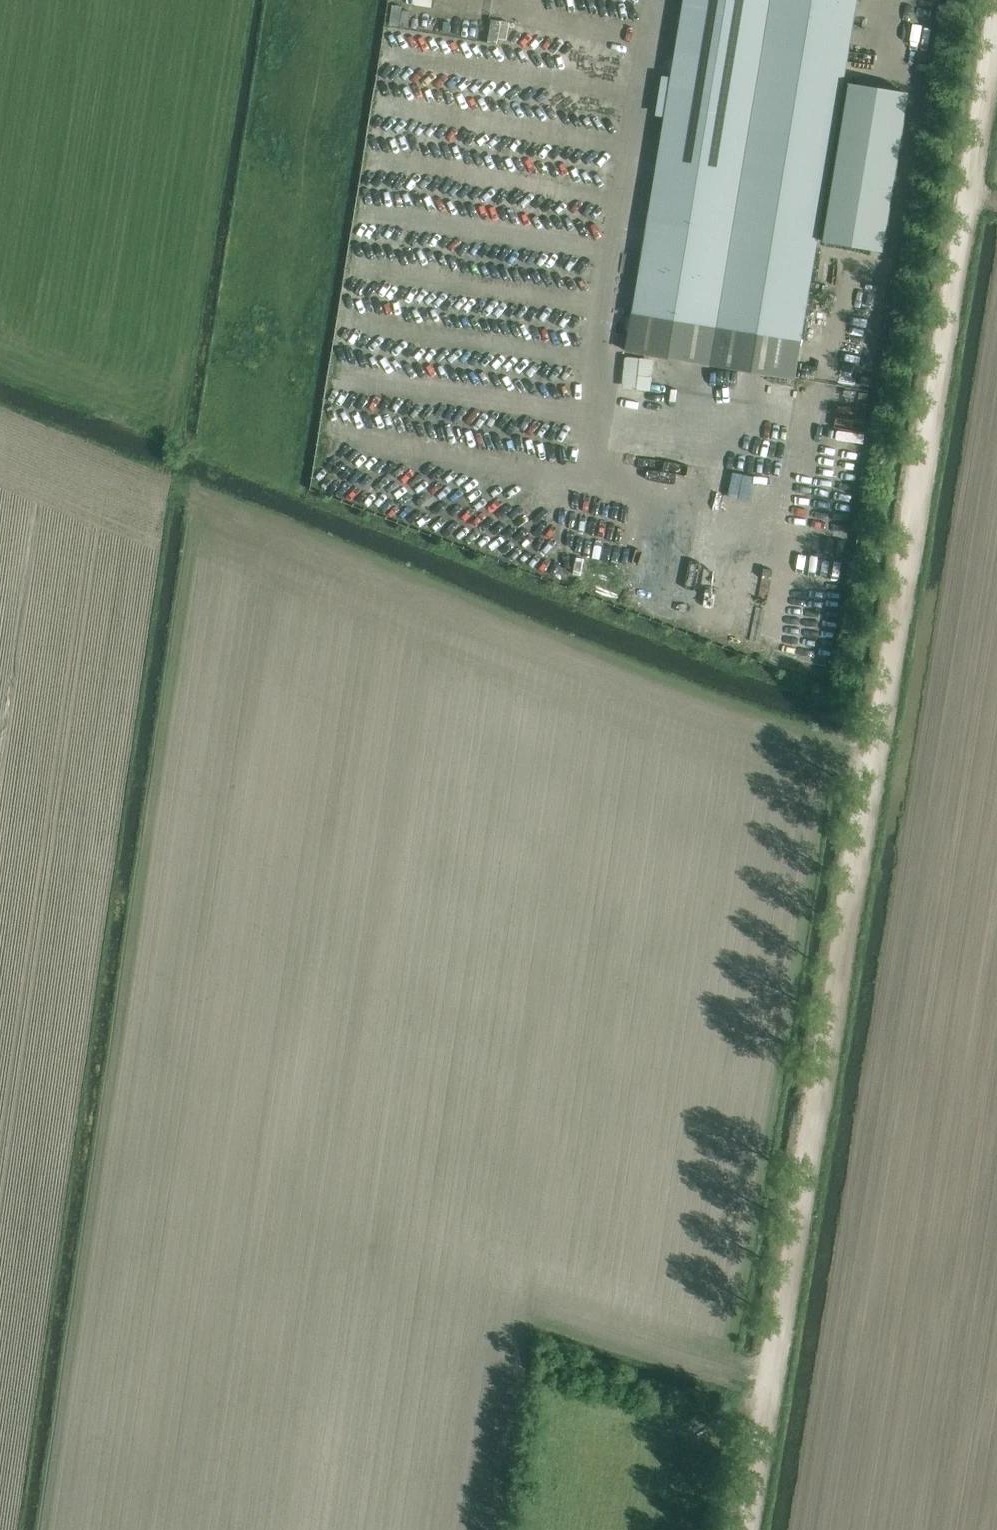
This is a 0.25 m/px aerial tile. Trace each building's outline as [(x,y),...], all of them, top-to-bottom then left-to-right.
[(627,352),(683,361),(739,370),(796,380),(802,340),(858,0),(685,0),(634,312),(627,352)] [(493,19),(491,41),(512,43),(514,20),(493,19)] [(883,251),(909,90),(850,80),(823,242),(883,251)] [(728,485),(749,489),(752,465),(731,462),(728,485)]
